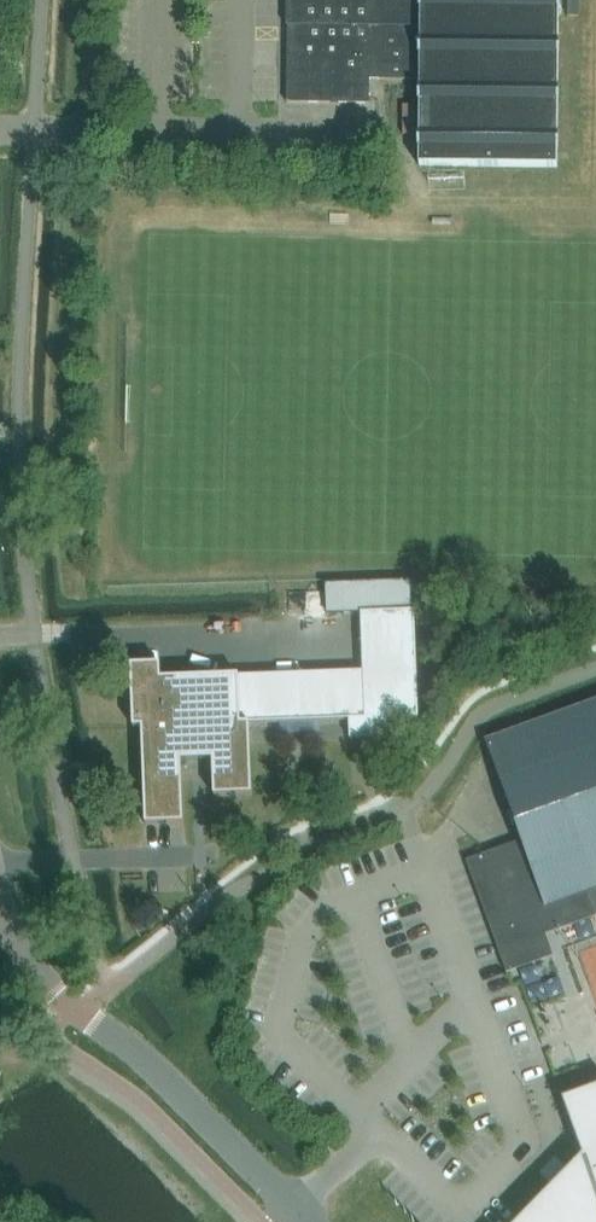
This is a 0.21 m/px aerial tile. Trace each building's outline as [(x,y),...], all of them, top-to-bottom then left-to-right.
[(286,26),(295,26),(295,43),(287,43),(287,48),(287,103),(369,103),(369,80),(419,80),(419,166),(557,167),(559,0),(286,0),(286,26)] [(365,718),(349,719),(349,720),(350,739),(350,740),(387,738),(386,719),(418,718),(413,611),(360,613),(360,615),(365,718)] [(133,728),(142,728),(145,825),(161,824),(167,824),(183,824),(181,770),(181,761),(212,760),(213,769),(214,796),(230,796),(236,796),(252,795),(250,743),(249,724),(249,722),(241,722),(239,675),(160,679),(160,665),(131,666),(133,728)] [(510,810),(521,841),(485,854),(466,861),(499,951),(556,930),(557,931),(595,917),(595,703),(485,743),(510,810)] [(539,1174),(552,1187),(518,1221),(595,1221),(595,1088),(562,1100),(582,1156),(568,1171),(555,1158),(539,1174)]
